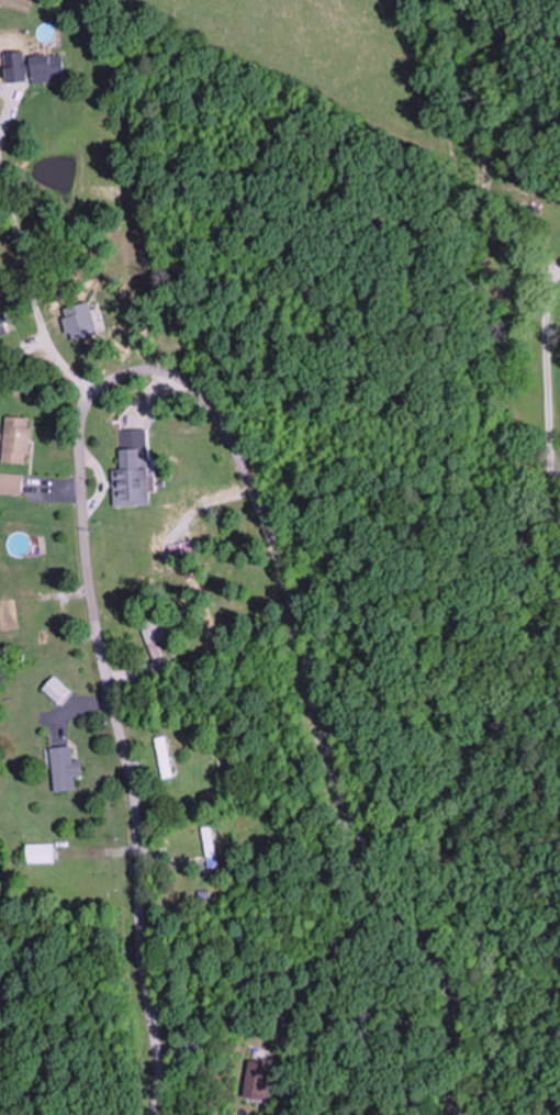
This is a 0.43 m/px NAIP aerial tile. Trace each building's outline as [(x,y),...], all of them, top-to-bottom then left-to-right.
[(63,81),(63,55),(26,56),(26,81),(63,81)] [(2,314),(0,315),(0,335),(9,332),(2,314)] [(1,463),(27,465),(31,419),(5,417),(1,463)] [(111,506),(146,506),(145,449),(117,449),(117,470),(111,470),(111,506)] [(20,496),(21,475),(0,474),(0,495),(20,496)] [(172,638),(163,615),(139,625),(153,658),(167,652),(163,641),(172,638)] [(73,693),(55,675),(42,689),(59,706),(73,693)] [(155,739),(160,780),(174,778),(168,737),(155,739)] [(54,793),(74,792),(70,747),(50,749),(54,793)] [(24,845),(24,863),(52,863),(52,845),(24,845)] [(243,1098),(265,1098),(266,1062),(244,1061),(243,1098)]
